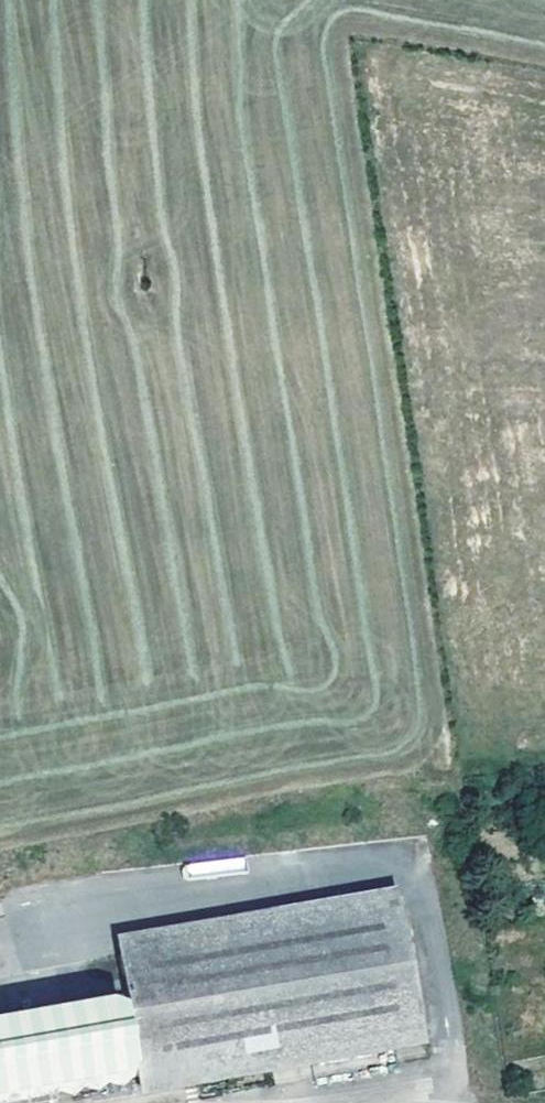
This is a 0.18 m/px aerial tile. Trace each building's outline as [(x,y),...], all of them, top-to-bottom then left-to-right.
[(182,864),(184,878),(221,874),(220,861),(182,864)] [(342,924),(122,962),(128,998),(108,1002),(110,1012),(101,1028),(86,1020),(80,1030),(73,1032),(62,1024),(56,1037),(51,1038),(37,1029),(30,1040),(23,1041),(9,1033),(0,1046),(0,1102),(53,1102),(59,1095),(74,1102),(75,1102),(87,1090),(99,1097),(107,1086),(119,1091),(119,1094),(364,1051),(424,1041),(402,913),(342,924)]
